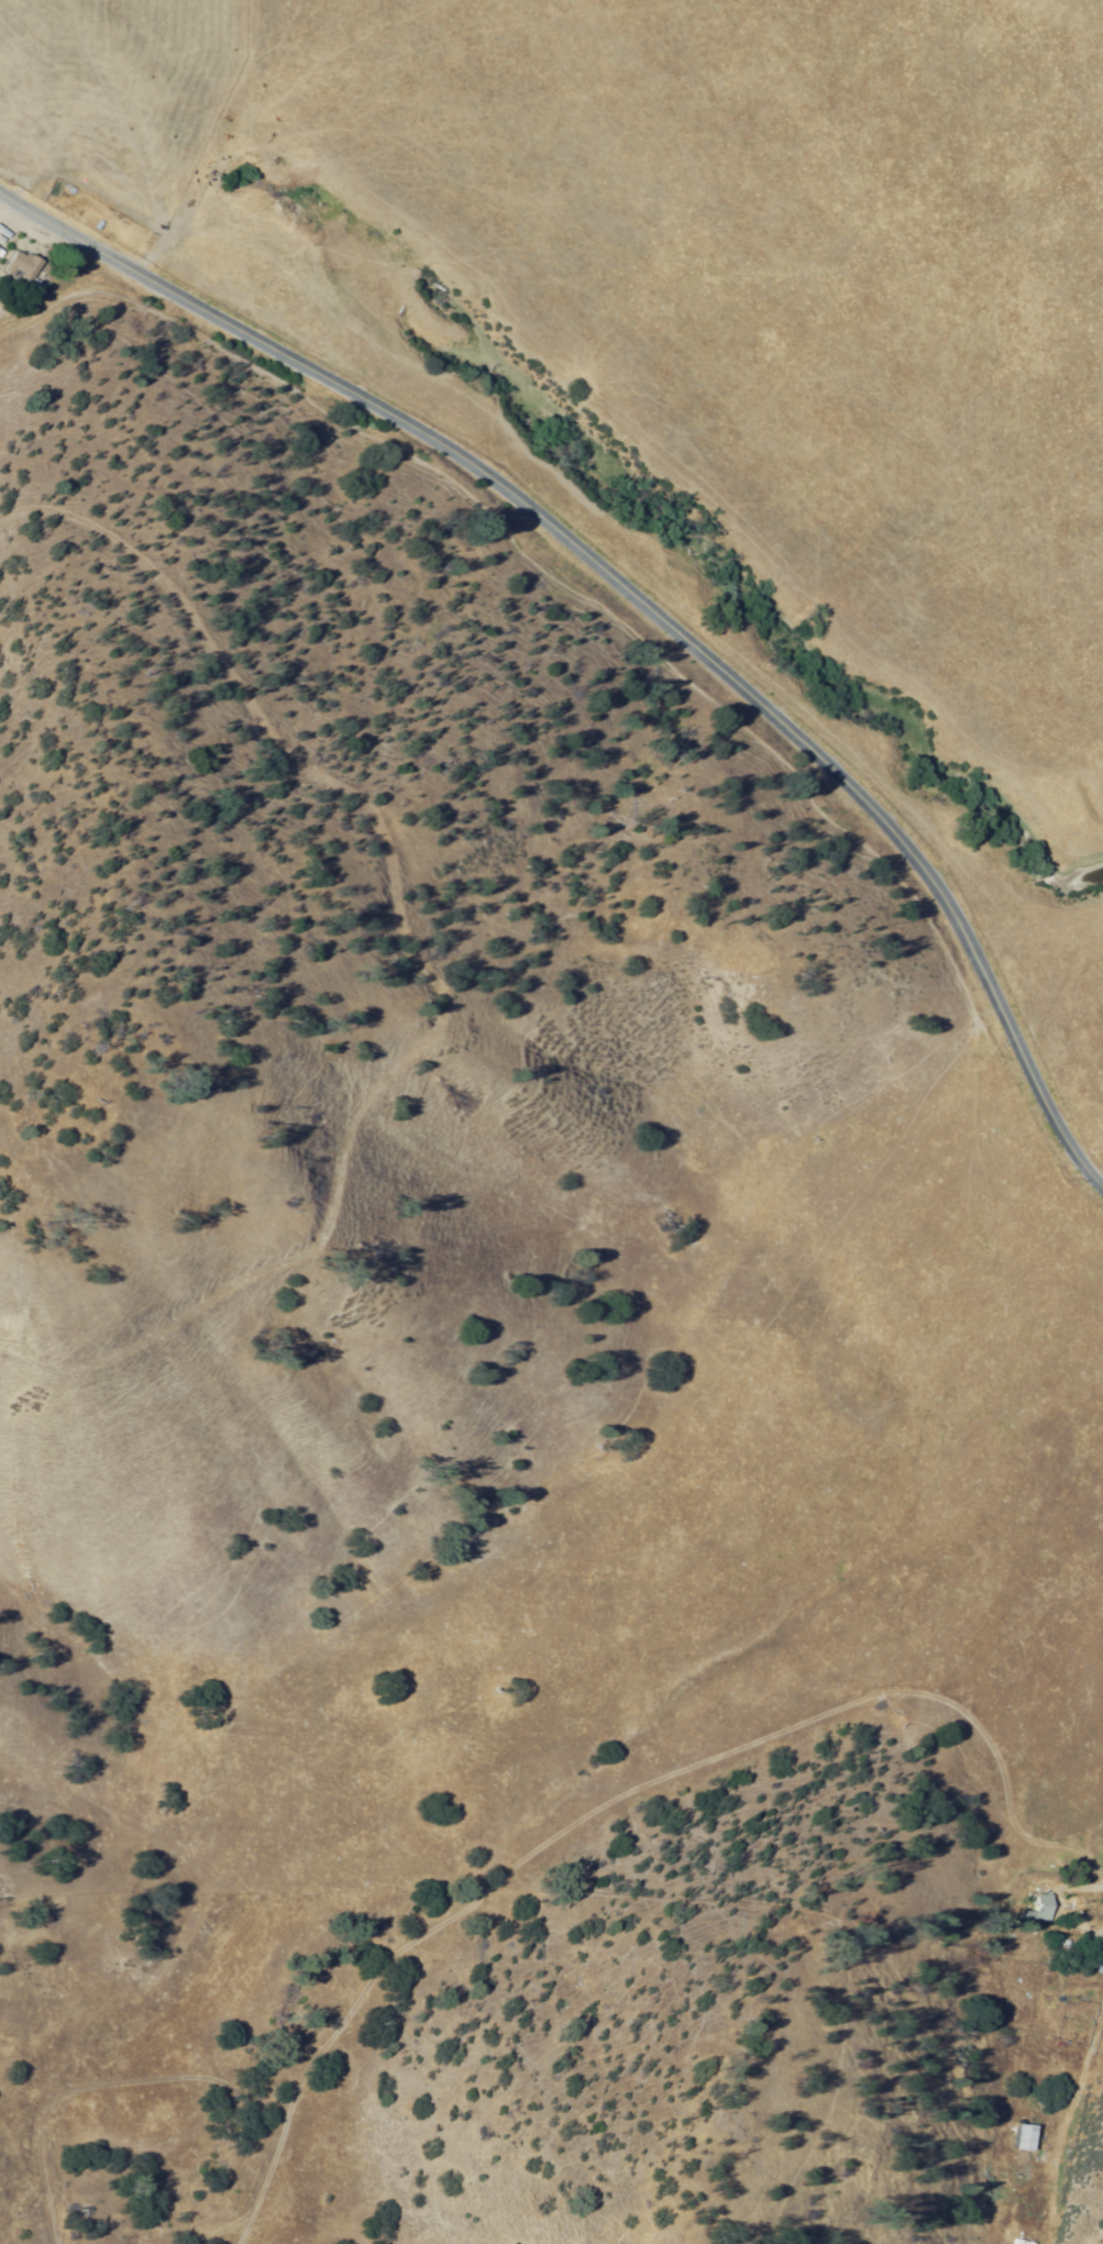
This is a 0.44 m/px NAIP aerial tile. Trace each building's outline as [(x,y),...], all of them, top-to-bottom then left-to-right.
[(22,286),(0,274),(0,269),(11,250),(35,263),(22,286)] [(1074,1903),(1090,1903),(1090,1919),(1074,1917),(1074,1903)] [(1013,1910),(1029,1910),(1029,1920),(1012,1920),(1013,1910)] [(1082,1959),(1102,1959),(1102,1972),(1083,1972),(1082,1959)] [(1026,2122),(1026,2153),(1003,2153),(1004,2122),(1026,2122)]
